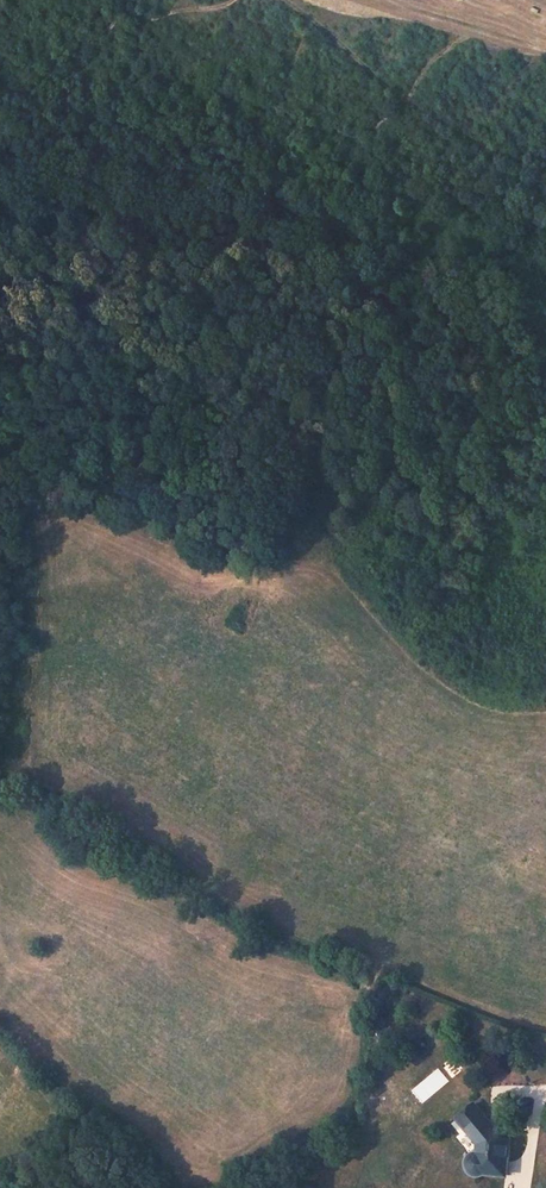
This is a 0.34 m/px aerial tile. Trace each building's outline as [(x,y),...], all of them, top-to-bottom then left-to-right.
[(468,1103),(450,1116),(459,1127),(456,1134),(466,1140),(467,1141),(467,1143),(465,1151),(460,1149),(456,1152),(452,1155),(449,1160),(448,1162),(447,1165),(447,1170),(448,1174),(449,1176),(451,1180),(453,1181),(459,1183),(462,1184),(466,1183),(470,1181),(475,1177),(496,1183),(501,1144),(496,1141),(499,1139),(501,1137),(501,1134),(500,1132),(497,1127),(488,1129),(468,1103)]
